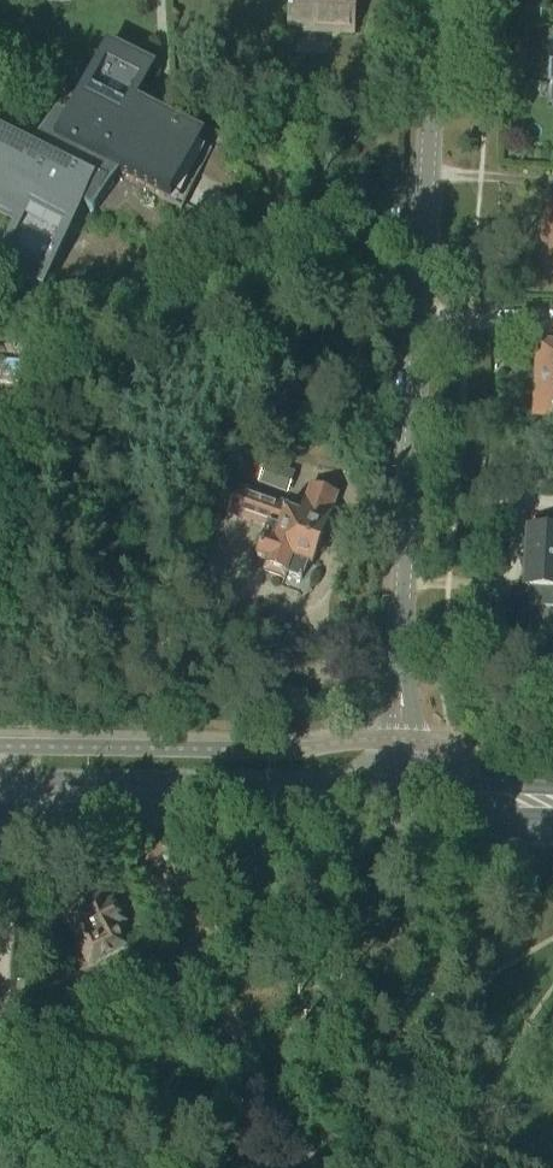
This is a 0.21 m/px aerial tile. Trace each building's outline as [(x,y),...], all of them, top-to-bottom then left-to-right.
[(357,0),(290,0),(288,33),(356,36),(357,0)] [(111,41),(73,117),(74,117),(71,123),(58,116),(30,154),(27,152),(27,151),(0,137),(0,213),(19,223),(0,261),(0,270),(40,290),(80,212),(78,211),(81,206),(93,215),(121,177),(124,179),(123,180),(181,210),(192,189),(212,149),(132,108),(155,63),(111,41)] [(546,197),(543,267),(552,267),(552,198),(546,197)] [(538,343),(535,415),(552,416),(552,344),(538,343)] [(287,493),(294,474),(267,465),(260,483),(287,493)] [(313,566),(338,495),(311,486),(301,514),(288,509),(289,505),(238,487),(229,514),(269,527),(258,558),(267,561),(265,572),(285,579),(286,574),(302,580),(308,564),(313,566)] [(529,531),(527,589),(532,589),(531,607),(552,608),(552,532),(529,531)] [(122,946),(123,946),(100,901),(100,900),(99,899),(98,900),(67,916),(66,916),(66,918),(67,918),(89,961),(90,963),(122,946)] [(18,1002),(31,1003),(32,983),(19,982),(18,1002)]
